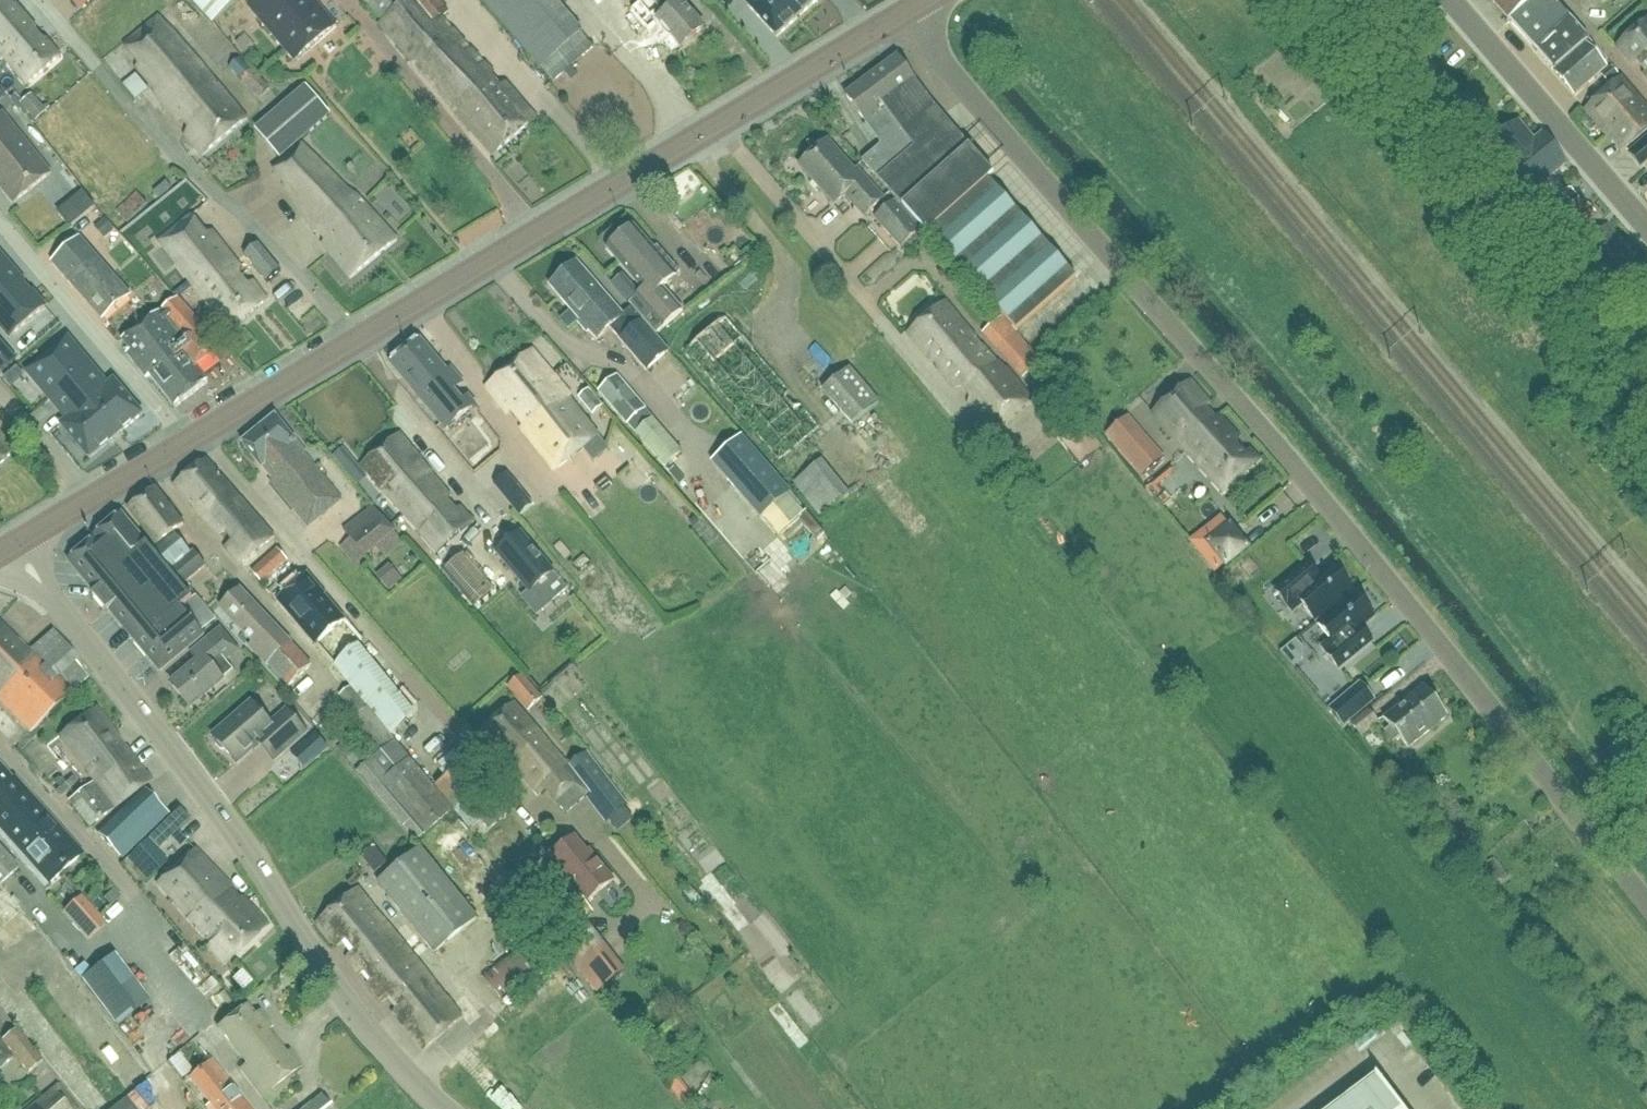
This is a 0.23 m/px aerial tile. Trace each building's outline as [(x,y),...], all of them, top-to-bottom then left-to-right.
[(26,20),(15,8),(13,9),(6,1),(6,0),(0,0),(0,43),(26,20)] [(240,0),(188,0),(212,26),(240,0)] [(336,27),(313,0),(259,0),(249,9),(295,62),(336,27)] [(381,22),(380,24),(411,59),(412,65),(492,157),(536,119),(515,95),(505,84),(497,87),(489,78),(491,74),(453,30),(443,18),(448,13),(437,0),(419,0),(415,4),(412,0),(408,0),(403,5),(398,0),(363,0),(381,22)] [(571,19),(554,0),(481,0),(529,55),(571,19)] [(663,17),(656,23),(680,50),(704,29),(681,2),(679,3),(676,0),(648,0),(663,17)] [(776,36),(800,18),(784,0),(750,0),(746,4),(776,36)] [(800,18),(823,1),(823,0),(784,0),(800,18)] [(1502,14),(1518,0),(1489,0),(1502,15),(1502,14)] [(1569,20),(1551,0),(1518,0),(1502,14),(1502,15),(1535,52),(1569,20)] [(1594,22),(1613,5),(1609,0),(1573,0),(1594,22)] [(157,17),(123,45),(139,64),(136,69),(139,72),(137,74),(154,95),(161,102),(160,104),(168,114),(169,113),(177,122),(181,118),(189,128),(185,136),(200,155),(247,120),(217,84),(212,80),(157,17)] [(529,55),(554,84),(594,48),(582,34),(583,33),(571,19),(529,55)] [(1615,47),(1632,66),(1635,65),(1644,74),(1642,77),(1646,83),(1646,19),(1615,47)] [(0,43),(0,54),(28,86),(60,59),(45,42),(42,43),(34,34),(36,32),(26,20),(0,43)] [(1575,97),(1606,70),(1584,46),(1588,42),(1572,23),(1569,20),(1535,52),(1575,97)] [(268,90),(251,71),(239,58),(228,70),(240,82),(241,81),(259,100),(268,90)] [(1020,332),(1025,328),(1081,277),(992,176),(935,108),(897,58),(845,97),(865,123),(882,146),(862,163),(924,233),(1020,332)] [(1607,84),(1618,75),(1610,67),(1600,75),(1607,84)] [(1629,148),(1646,132),(1646,110),(1621,80),(1585,111),(1621,154),(1629,148)] [(281,160),(330,118),(306,89),(256,131),(281,160)] [(51,175),(2,114),(0,116),(0,188),(14,205),(51,175)] [(1504,168),(1529,197),(1566,165),(1541,136),(1534,142),(1518,124),(1496,143),(1512,161),(1504,168)] [(1628,154),(1639,168),(1646,161),(1646,138),(1628,154)] [(852,171),(826,141),(797,166),(831,205),(843,194),(862,216),(881,199),(855,169),(852,171)] [(354,201),(301,145),(273,169),(285,184),(283,187),(314,233),(316,231),(325,241),(321,245),(350,279),(396,240),(360,201),(354,201)] [(126,225),(147,206),(137,193),(115,211),(126,225)] [(1580,200),(1572,207),(1579,214),(1574,218),(1576,220),(1581,226),(1594,214),(1589,207),(1587,208),(1580,200)] [(901,250),(921,232),(894,201),(874,220),(901,250)] [(190,228),(185,221),(158,243),(213,310),(210,313),(229,332),(267,302),(252,282),(246,287),(237,276),(240,269),(211,234),(205,236),(196,224),(190,228)] [(654,251),(634,228),(630,231),(626,230),(617,239),(617,242),(608,251),(644,293),(629,305),(633,309),(655,336),(683,313),(663,289),(680,274),(658,248),(654,251)] [(103,321),(131,297),(79,238),(51,262),(103,321)] [(281,271),(258,245),(244,256),(267,283),(281,271)] [(12,268),(0,254),(0,278),(12,268)] [(579,261),(550,285),(595,340),(608,329),(644,372),(668,352),(655,336),(633,309),(624,316),(579,261)] [(12,268),(0,278),(0,324),(11,337),(46,308),(33,293),(31,295),(22,284),(24,282),(12,268)] [(208,383),(195,367),(220,347),(176,299),(123,341),(131,351),(127,355),(146,378),(150,376),(175,408),(208,383)] [(1002,372),(945,304),(907,335),(932,364),(933,362),(956,390),(963,388),(971,398),(968,404),(992,433),(1030,401),(1005,370),(1002,372)] [(797,408),(788,396),(789,394),(726,319),(687,353),(778,461),(818,428),(800,407),(797,408)] [(213,336),(218,331),(209,321),(203,326),(213,336)] [(1025,379),(1042,364),(1008,326),(991,341),(1025,379)] [(25,371),(48,398),(68,381),(92,361),(69,334),(25,371)] [(446,373),(419,340),(390,364),(445,431),(475,407),(468,398),(463,403),(453,391),(463,383),(451,369),(446,373)] [(0,342),(0,371),(2,374),(13,365),(17,361),(0,342)] [(599,438),(569,399),(569,398),(532,352),(486,388),(508,416),(513,414),(523,427),(521,430),(555,472),(599,438)] [(109,382),(92,361),(68,381),(114,436),(140,414),(112,380),(109,382)] [(23,377),(17,369),(4,381),(11,388),(23,377)] [(852,427),(879,405),(850,370),(823,392),(852,427)] [(617,378),(600,392),(637,435),(653,421),(617,378)] [(114,436),(68,381),(48,398),(66,419),(60,424),(88,458),(114,436)] [(1212,422),(1203,411),(1209,406),(1188,382),(1152,415),(1187,454),(1221,493),(1255,463),(1248,455),(1242,460),(1234,450),(1240,444),(1218,418),(1212,422)] [(592,416),(604,407),(589,390),(578,399),(592,416)] [(339,503),(303,455),(304,454),(305,454),(275,416),(241,443),(262,469),(264,466),(274,478),(269,482),(307,529),(339,503)] [(1107,436),(1143,477),(1163,459),(1127,418),(1107,436)] [(653,421),(637,435),(666,469),(682,454),(653,421)] [(462,509),(457,513),(446,500),(452,495),(400,434),(360,468),(382,494),(385,492),(436,552),(468,525),(472,521),(462,509)] [(743,436),(712,462),(761,519),(791,494),(743,436)] [(13,452),(0,437),(0,464),(13,452)] [(333,459),(345,474),(355,466),(342,451),(333,459)] [(273,539),(206,459),(176,485),(219,536),(226,533),(233,542),(225,549),(240,567),(273,539)] [(1155,482),(1146,490),(1154,501),(1164,492),(1155,482)] [(171,570),(190,554),(173,533),(183,526),(155,489),(128,509),(156,547),(153,548),(171,570)] [(386,558),(404,545),(394,533),(372,506),(343,531),(351,540),(340,548),(355,566),(365,557),(377,547),(386,558)] [(204,638),(181,610),(192,601),(121,515),(94,537),(96,539),(68,562),(95,595),(92,597),(105,614),(108,611),(160,674),(204,638)] [(1222,518),(1191,543),(1216,574),(1247,549),(1222,518)] [(568,590),(554,574),(554,573),(520,533),(495,554),(531,597),(539,590),(551,605),(568,590)] [(261,586),(263,585),(288,562),(277,550),(251,573),(261,586)] [(190,554),(171,570),(184,584),(186,586),(207,568),(193,552),(191,554),(190,554)] [(1303,608),(1316,624),(1353,594),(1354,594),(1345,583),(1346,580),(1339,572),(1336,572),(1333,568),(1332,569),(1319,580),(1314,584),(1303,570),(1275,593),(1293,614),(1294,615),(1303,608)] [(350,687),(392,736),(416,716),(357,645),(364,639),(306,576),(277,601),(335,667),(351,687),(350,687)] [(477,587),(461,599),(472,612),(493,595),(482,582),(477,587)] [(311,667),(240,590),(220,609),(252,644),(248,648),(266,667),(268,665),(289,688),(311,667)] [(1353,594),(1316,624),(1331,642),(1321,649),(1329,659),(1339,671),(1367,648),(1356,635),(1361,630),(1374,620),(1372,616),(1372,613),(1366,605),(1362,605),(1354,594),(1353,594)] [(12,646),(15,640),(0,625),(0,705),(29,734),(71,693),(89,677),(89,676),(65,649),(67,647),(53,631),(30,651),(28,649),(23,654),(12,646)] [(190,709),(224,681),(224,680),(234,672),(226,662),(239,651),(220,629),(190,654),(198,665),(172,687),(190,709)] [(525,710),(537,700),(518,678),(506,689),(525,710)] [(392,736),(350,687),(338,697),(356,718),(352,722),(381,758),(383,756),(396,773),(389,779),(374,761),(356,775),(414,844),(454,810),(469,829),(481,822),(489,831),(508,815),(464,764),(435,789),(411,760),(392,736)] [(1359,690),(1328,715),(1341,732),(1373,707),(1359,690)] [(1433,705),(1420,690),(1380,722),(1404,752),(1444,719),(1440,714),(1443,712),(1436,703),(1433,705)] [(270,725),(251,703),(212,737),(215,740),(215,746),(220,751),(225,751),(237,765),(259,746),(274,762),(306,734),(286,711),(270,725)] [(592,794),(516,705),(476,738),(500,766),(509,758),(542,797),(548,792),(567,815),(592,794)] [(113,808),(149,781),(95,709),(59,736),(113,808)] [(1361,737),(1378,723),(1368,712),(1351,726),(1361,737)] [(307,752),(317,763),(329,753),(319,742),(307,752)] [(625,806),(598,769),(587,778),(599,793),(589,801),(606,821),(625,806)] [(36,805),(16,783),(5,785),(0,780),(0,837),(36,805)] [(90,830),(113,812),(93,786),(70,804),(90,830)] [(126,857),(158,828),(149,818),(160,809),(143,792),(97,836),(113,853),(118,848),(126,857)] [(0,837),(0,842),(33,880),(43,890),(82,856),(74,847),(36,805),(0,837)] [(574,839),(552,857),(589,902),(614,881),(595,859),(591,862),(585,855),(587,854),(574,839)] [(127,857),(148,881),(166,864),(146,842),(127,857)] [(434,954),(477,920),(421,850),(378,884),(434,954)] [(236,902),(228,893),(230,890),(198,856),(193,851),(157,884),(210,943),(207,947),(224,966),(266,927),(241,901),(236,902)] [(16,871),(0,853),(0,885),(16,871)] [(1489,890),(1506,877),(1493,862),(1476,875),(1489,890)] [(690,889),(682,895),(695,910),(702,903),(690,889)] [(114,890),(103,899),(109,907),(120,898),(114,890)] [(463,1020),(358,890),(317,922),(337,948),(341,944),(350,955),(345,959),(359,976),(360,975),(368,984),(367,985),(382,1004),(388,999),(397,1010),(393,1013),(420,1047),(424,1052),(430,1047),(463,1020)] [(79,892),(61,908),(85,935),(103,919),(79,892)] [(575,892),(545,918),(562,938),(592,912),(575,892)] [(560,958),(538,931),(543,928),(524,906),(504,922),(521,945),(481,976),(502,1005),(560,958)] [(54,925),(43,934),(56,948),(66,938),(54,925)] [(614,967),(586,931),(565,948),(593,984),(614,967)] [(141,1004),(107,960),(81,979),(115,1024),(141,1004)] [(255,1020),(245,1007),(216,1030),(244,1066),(238,1071),(259,1098),(298,1067),(287,1052),(283,1055),(264,1032),(269,1028),(260,1016),(255,1020)] [(11,1060),(13,1058),(27,1075),(42,1063),(15,1030),(0,1042),(0,1068),(11,1060)] [(209,1062),(187,1080),(208,1106),(205,1108),(248,1108),(209,1062)] [(1376,1077),(1334,1108),(1400,1108),(1376,1077)] [(56,1086),(29,1108),(75,1108),(56,1086)] [(320,1096),(304,1108),(330,1108),(320,1096)] [(123,1099),(111,1108),(131,1108),(123,1099)]
